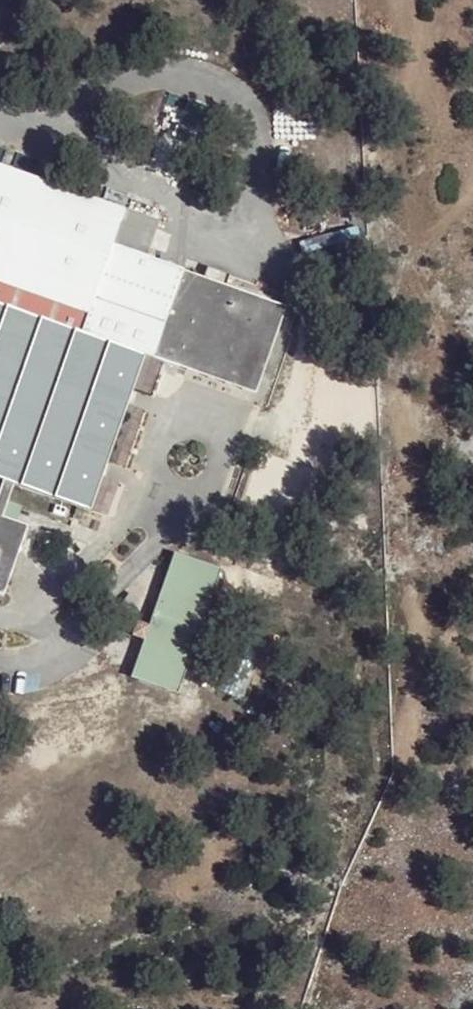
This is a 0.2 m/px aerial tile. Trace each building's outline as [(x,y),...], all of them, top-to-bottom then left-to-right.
[(6,486),(17,490),(91,515),(144,357),(252,395),(294,265),(0,169),(0,484),(6,486)] [(6,486),(0,504),(0,518),(7,520),(17,490),(6,486)] [(4,601),(29,527),(7,520),(0,518),(0,600),(4,601)] [(219,574),(175,559),(151,632),(147,644),(134,681),(178,696),(219,574)] [(151,632),(138,627),(134,640),(147,644),(151,632)]
